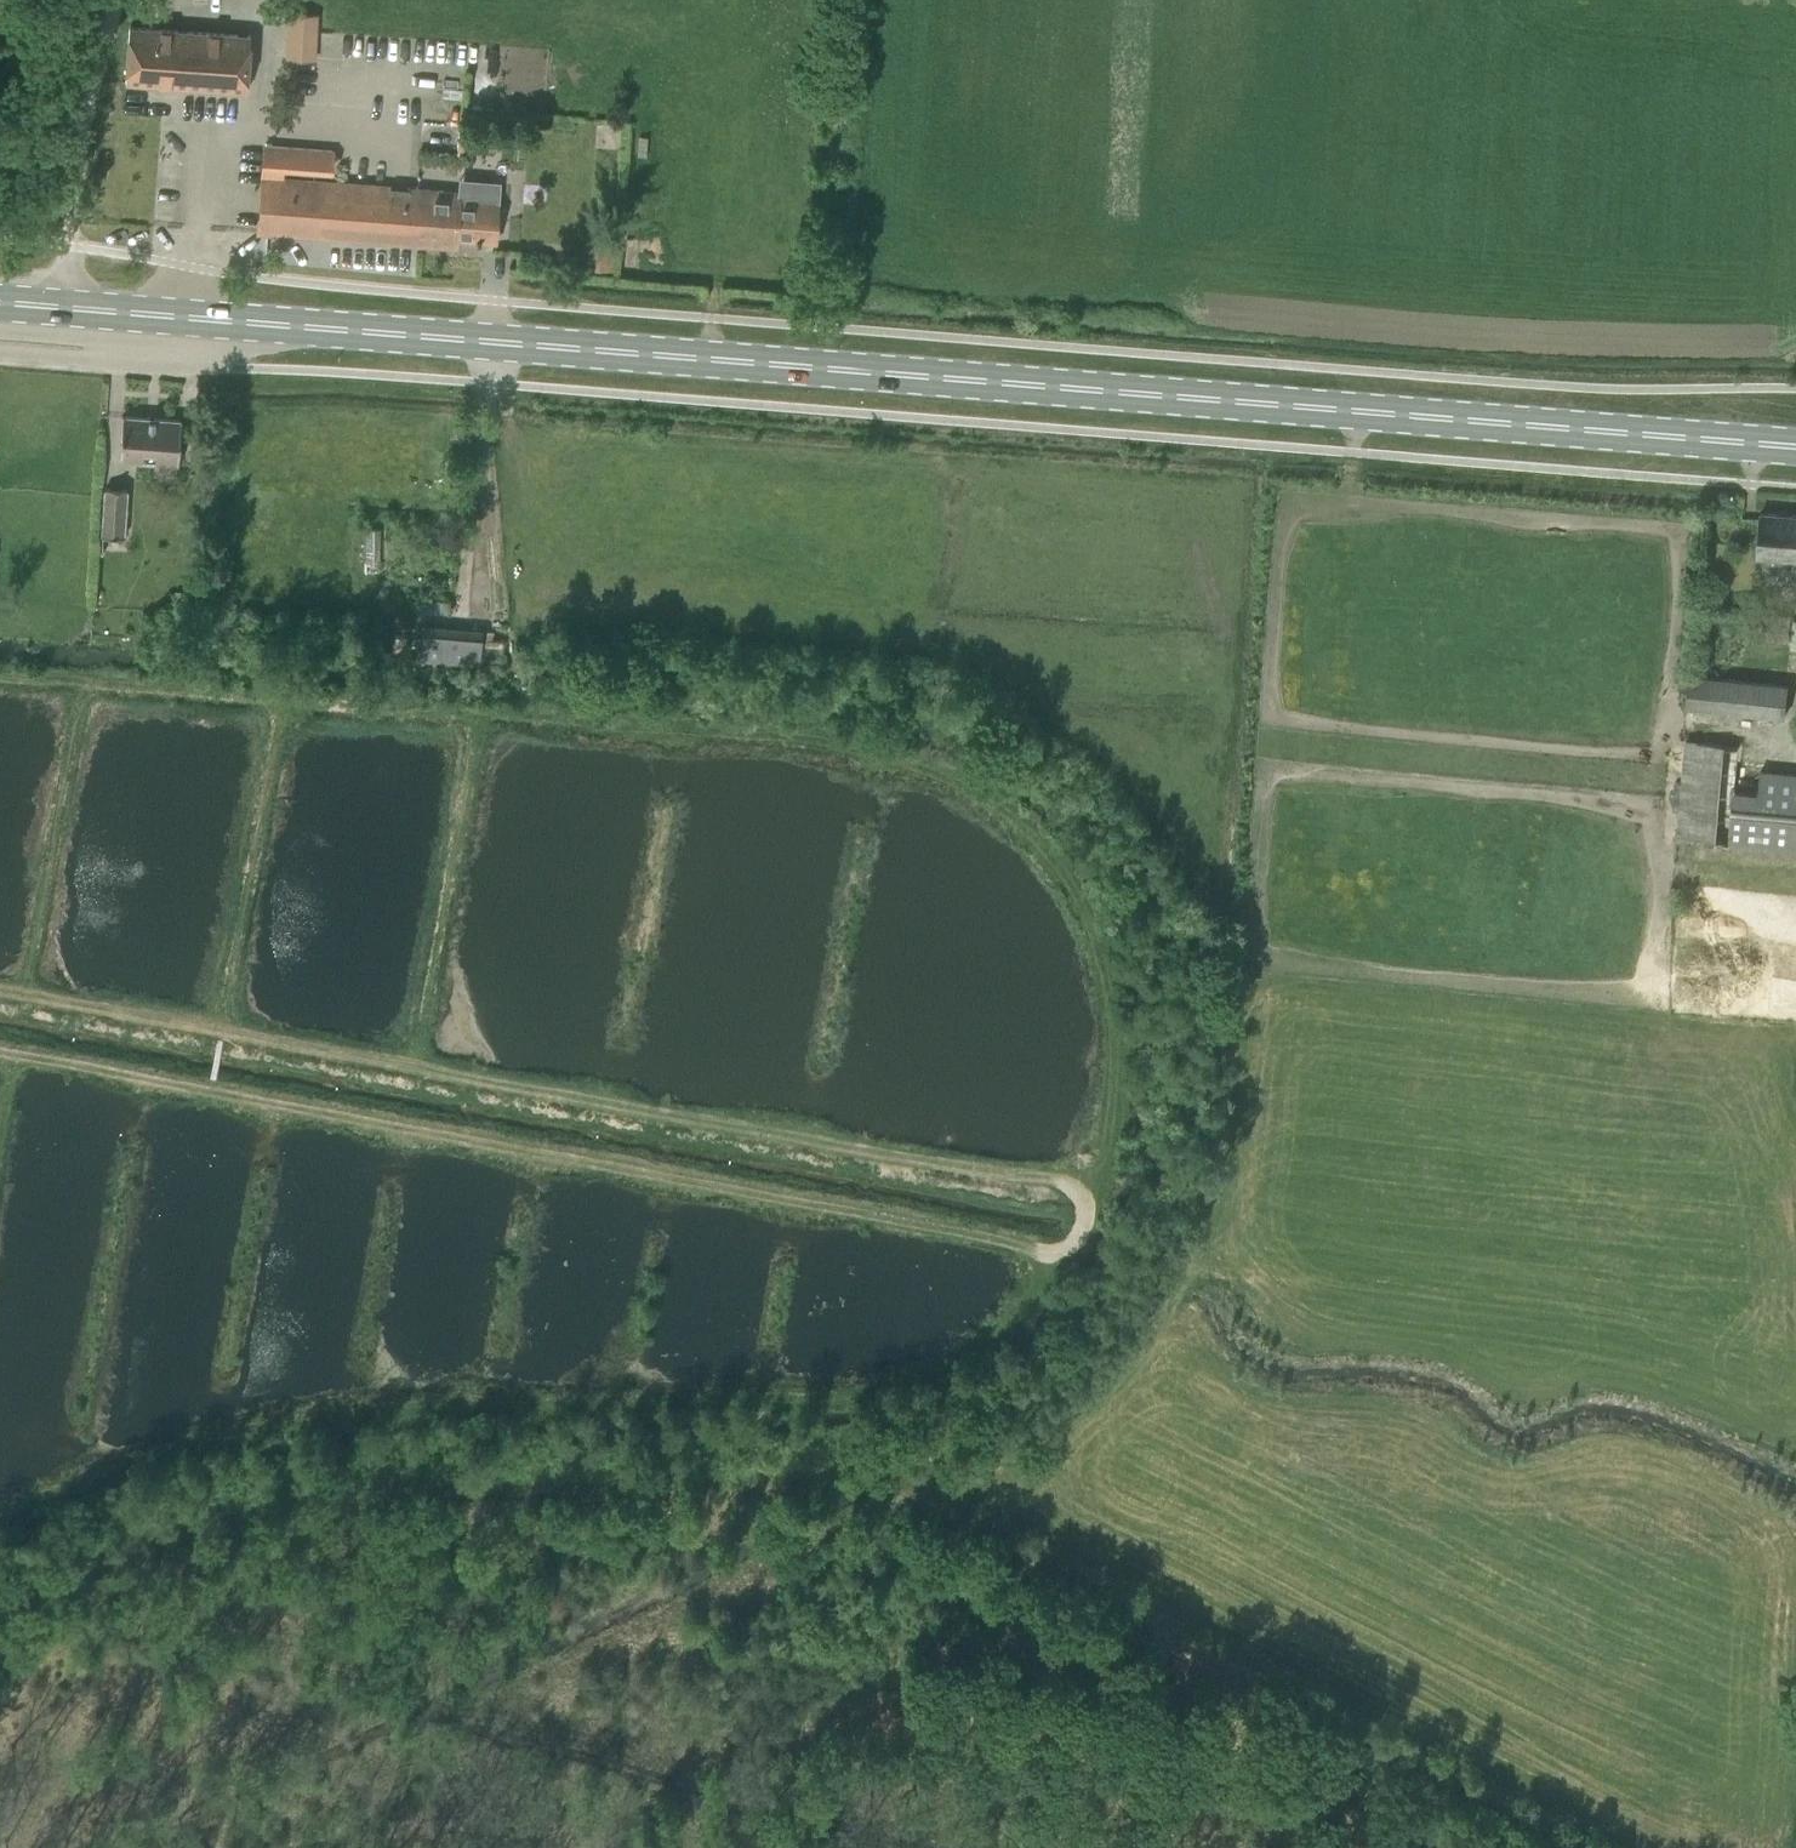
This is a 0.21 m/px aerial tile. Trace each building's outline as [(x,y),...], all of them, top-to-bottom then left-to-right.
[(288,14),(287,35),(315,36),(316,15),(288,14)] [(128,27),(125,82),(246,90),(250,35),(128,27)] [(264,145),(257,233),(455,248),(456,240),(495,242),(497,218),(498,202),(459,199),(460,192),(456,191),(329,181),(282,177),(282,168),(330,172),(331,151),(289,146),(264,145)] [(500,184),(461,181),(460,192),(459,199),(498,202),(500,184)] [(620,265),(619,239),(586,241),(587,267),(620,265)] [(123,416),(120,460),(177,465),(180,421),(123,416)] [(103,488),(101,534),(123,535),(125,489),(103,488)] [(1760,512),(1756,556),(1764,556),(1763,570),(1786,572),(1787,558),(1795,559),(1795,515),(1760,512)] [(419,659),(478,664),(481,631),(422,626),(419,659)] [(1684,707),(1785,718),(1789,684),(1688,673),(1684,707)] [(1679,836),(1730,840),(1730,845),(1795,850),(1795,774),(1760,772),(1759,791),(1736,789),(1739,745),(1685,741),(1679,836)]
